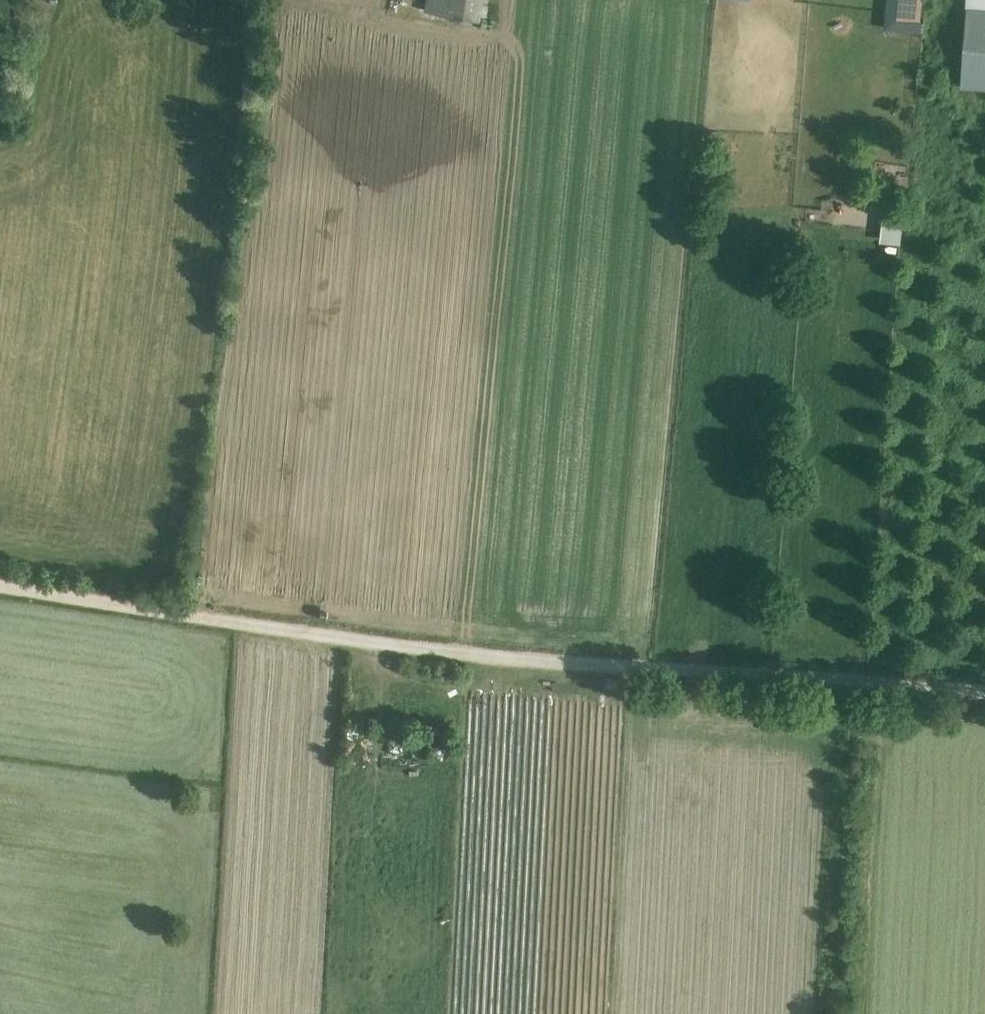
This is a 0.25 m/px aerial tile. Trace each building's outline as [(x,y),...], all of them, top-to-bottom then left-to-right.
[(423,11),(478,20),(482,0),(424,0),(423,11)] [(902,19),(920,21),(922,0),(904,0),(902,19)] [(962,85),(984,87),(984,0),(968,0),(962,85)] [(886,203),(883,241),(905,242),(908,205),(886,203)]
